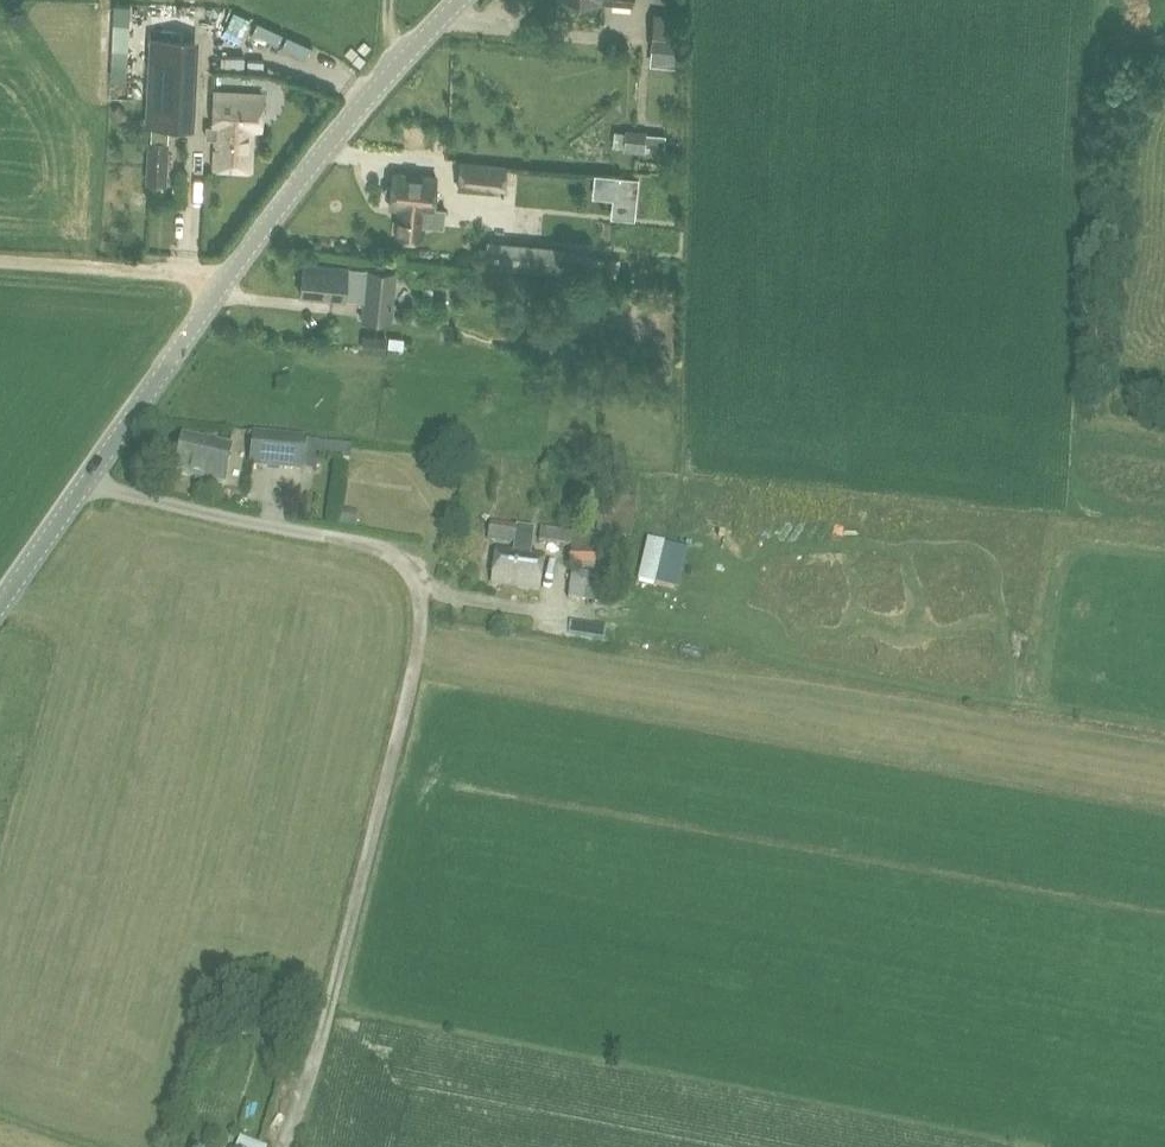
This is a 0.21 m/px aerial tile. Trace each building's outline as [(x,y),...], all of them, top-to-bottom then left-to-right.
[(683,16),(655,13),(651,48),(680,50),(683,16)] [(198,37),(151,35),(147,124),(194,126),(198,37)] [(262,94),(215,92),(212,167),(252,169),(253,130),(260,131),(262,94)] [(646,131),(625,129),(623,151),(644,152),(646,131)] [(151,183),(167,183),(169,142),(153,141),(151,183)] [(459,159),(456,190),(504,194),(507,164),(459,159)] [(433,207),(436,175),(393,171),(390,209),(398,210),(395,235),(423,238),(424,226),(444,227),(446,208),(433,207)] [(638,177),(594,173),(592,194),(612,196),(636,198),(638,177)] [(564,245),(488,239),(485,265),(561,272),(564,245)] [(303,261),(299,295),(343,299),(347,265),(303,261)] [(366,267),(360,319),(391,322),(397,270),(366,267)] [(514,272),(483,268),(479,293),(510,297),(514,272)] [(355,347),(376,350),(377,337),(357,335),(355,347)] [(252,431),(248,466),(301,472),(305,437),(252,431)] [(230,445),(215,442),(181,435),(173,474),(222,484),(230,445)] [(317,457),(342,460),(344,444),(319,442),(317,457)] [(534,528),(522,526),(523,525),(490,521),(487,541),(512,545),(512,553),(496,551),(491,583),(538,589),(542,557),(531,555),(534,528)] [(599,535),(540,527),(538,541),(570,545),(567,571),(571,572),(568,598),(598,603),(603,564),(595,562),(599,535)] [(645,592),(646,568),(623,567),(621,590),(645,592)] [(562,624),(561,636),(582,638),(583,626),(562,624)]
